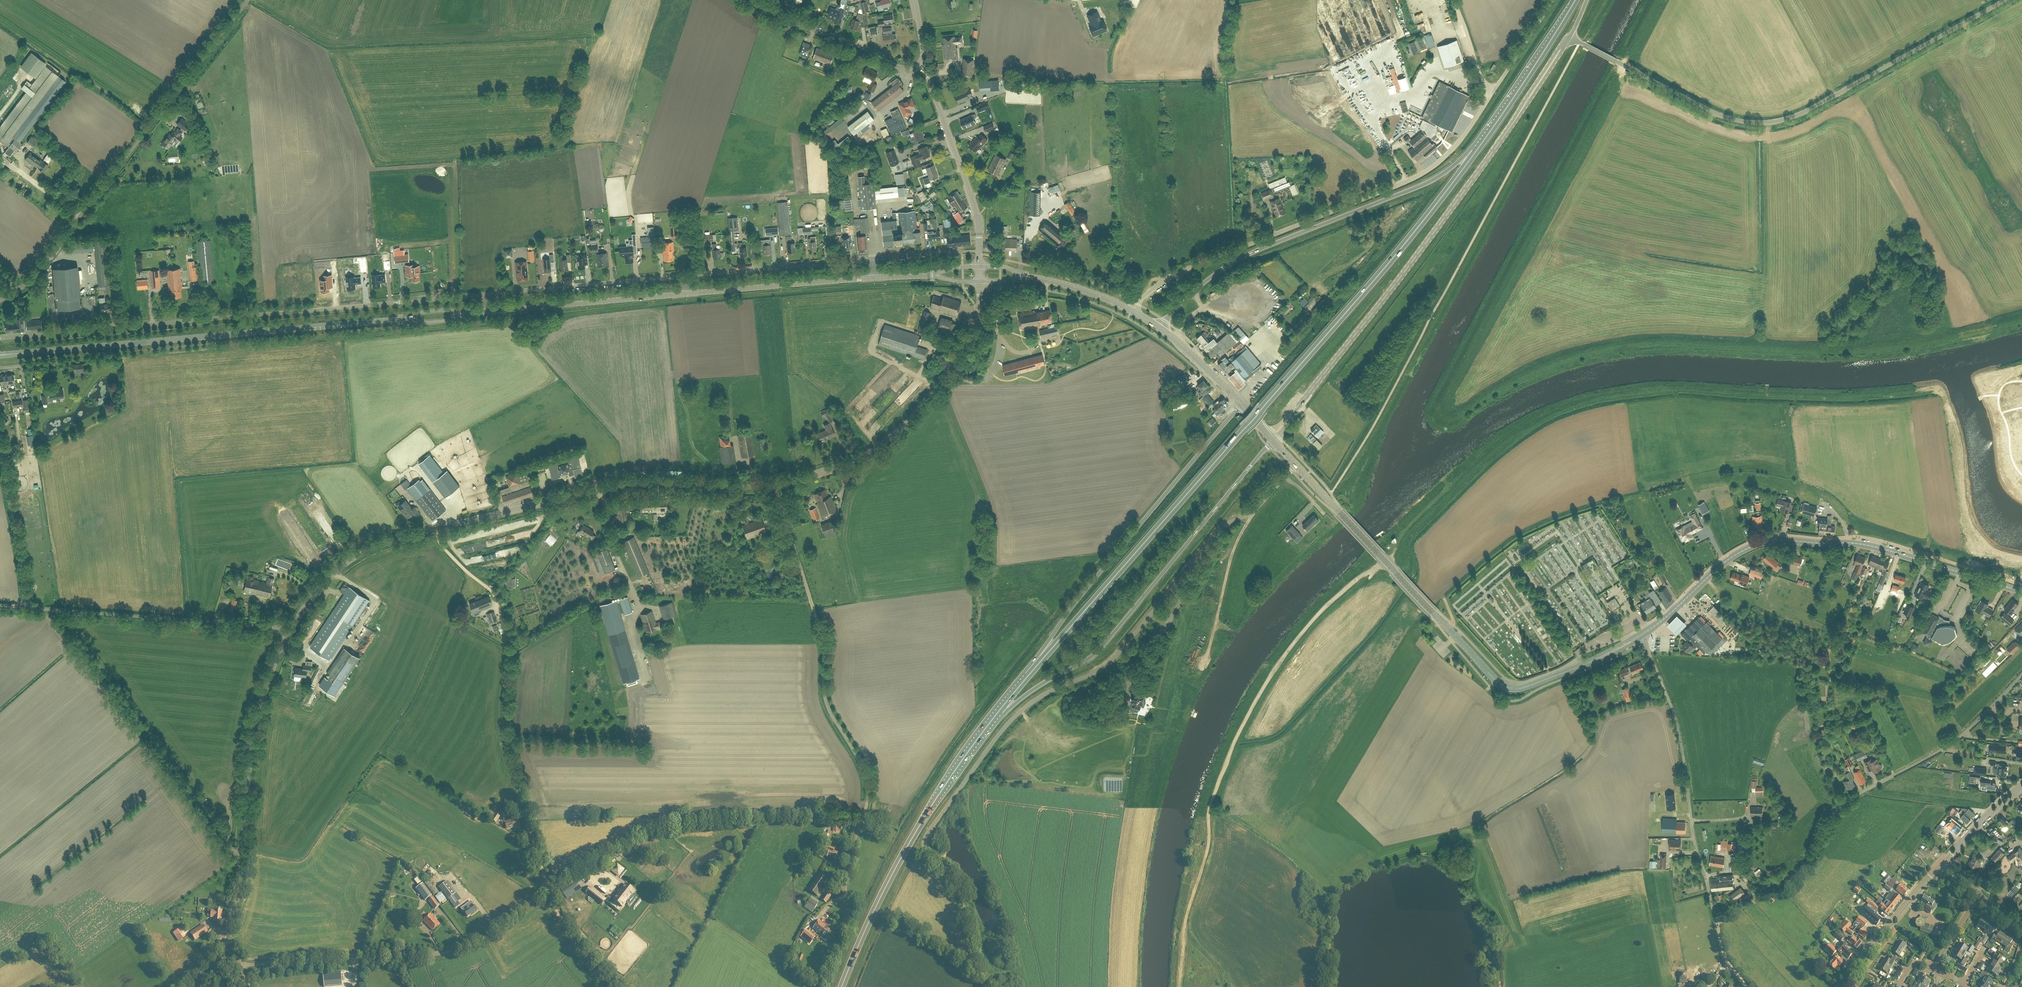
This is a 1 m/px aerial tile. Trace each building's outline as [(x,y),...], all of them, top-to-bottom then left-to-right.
[(844,12),(848,13),(850,5),(846,4),(846,0),(841,0),(838,10),(830,7),(827,17),(836,19),(835,22),(840,24),(844,12)] [(889,0),(881,0),(881,1),(876,3),(876,6),(882,5),(882,7),(883,7),(884,10),(889,9),(888,5),(891,5),(889,0)] [(1103,20),(1101,21),(1098,22),(1096,17),(1099,16),(1097,11),(1088,15),(1091,24),(1089,25),(1092,31),(1093,36),(1096,34),(1107,30),(1103,20)] [(857,30),(860,21),(861,21),(863,21),(862,15),(858,13),(856,20),(853,19),(850,27),(857,30)] [(885,23),(893,22),(892,14),(883,16),(884,21),(881,22),(880,21),(878,21),(878,26),(885,25),(885,23)] [(883,35),(884,43),(891,42),(891,41),(897,41),(896,34),(892,34),(891,28),(883,29),(884,33),(887,32),(887,34),(883,35)] [(955,48),(955,43),(959,43),(959,41),(959,39),(958,39),(958,37),(954,38),(954,36),(943,37),(944,47),(943,47),(944,59),(958,57),(957,47),(955,48)] [(1464,61),(1456,39),(1437,46),(1444,67),(1464,61)] [(807,56),(812,44),(803,41),(799,54),(807,56)] [(831,63),(834,53),(825,50),(826,50),(817,47),(814,57),(831,63)] [(45,63),(31,53),(21,66),(35,77),(45,63)] [(972,76),(973,60),(964,59),(965,59),(963,75),(962,75),(972,76)] [(26,91),(0,126),(0,140),(8,146),(6,149),(5,149),(4,150),(5,150),(4,152),(9,156),(14,150),(15,152),(21,144),(19,142),(65,81),(58,75),(45,66),(32,84),(26,80),(21,87),(26,91)] [(874,81),(878,73),(870,70),(871,69),(867,67),(863,76),(872,80),(871,82),(871,81),(868,89),(874,91),(877,84),(873,82),(874,81)] [(901,88),(903,86),(903,85),(898,78),(897,78),(891,83),(893,86),(872,102),(878,110),(903,91),(901,88)] [(980,82),(980,90),(993,89),(999,88),(998,80),(992,80),(980,82)] [(1469,95),(1446,84),(1439,81),(1421,117),(1451,131),(1452,131),(1451,131),(1469,95)] [(968,96),(972,95),(969,88),(965,89),(965,90),(955,95),(958,102),(962,100),(962,101),(969,98),(968,96)] [(911,98),(905,101),(905,102),(900,104),(905,116),(911,113),(909,109),(915,106),(911,98)] [(989,107),(987,101),(979,105),(976,106),(979,111),(981,110),(985,109),(987,113),(991,111),(989,107)] [(903,118),(898,108),(890,111),(893,116),(885,120),(892,134),(907,128),(902,118),(903,118)] [(868,111),(848,126),(854,134),(874,119),(868,111)] [(960,120),(963,128),(975,123),(974,118),(976,117),(975,114),(972,115),(972,114),(968,116),(968,117),(960,120)] [(825,121),(829,126),(835,121),(831,116),(825,121)] [(178,123),(177,124),(182,127),(180,130),(181,131),(183,128),(185,130),(189,124),(181,118),(178,123)] [(1429,133),(1433,125),(1422,120),(1419,126),(1422,130),(1411,140),(1405,133),(1401,136),(1403,138),(1407,142),(1409,141),(1413,146),(1408,151),(1416,161),(1424,154),(1426,157),(1437,147),(1434,144),(1433,145),(1427,138),(1430,136),(1429,133)] [(175,139),(178,141),(179,141),(182,137),(179,135),(182,132),(181,131),(180,130),(178,128),(175,132),(173,131),(171,134),(170,134),(165,139),(161,144),(164,146),(165,145),(168,148),(171,144),(175,139)] [(917,140),(923,138),(920,129),(914,131),(915,136),(910,138),(912,145),(918,143),(917,140)] [(37,140),(27,133),(23,139),(33,146),(37,140)] [(976,152),(987,139),(981,134),(979,137),(977,135),(968,146),(976,152)] [(835,139),(828,145),(832,151),(849,138),(848,136),(838,143),(835,139)] [(919,159),(922,158),(930,155),(926,146),(918,149),(920,153),(911,156),(914,166),(920,164),(919,159)] [(899,163),(894,149),(886,152),(891,165),(899,163)] [(43,171),(48,164),(43,161),(41,160),(30,152),(24,160),(36,167),(38,168),(43,171)] [(49,163),(53,158),(48,154),(44,159),(49,163)] [(1003,166),(1006,159),(995,154),(988,170),(998,174),(1002,165),(1003,166)] [(923,178),(925,184),(930,182),(929,179),(930,179),(938,176),(933,165),(932,165),(931,162),(923,165),(926,172),(927,171),(929,176),(923,178)] [(1285,176),(1268,183),(1270,189),(1272,193),(1288,186),(1292,196),(1298,193),(1294,184),(1291,185),(1289,181),(1287,182),(1285,176)] [(859,185),(862,209),(876,208),(874,184),(865,185),(864,177),(858,177),(859,185)] [(1054,190),(1051,191),(1052,193),(1061,190),(1059,185),(1053,187),(1054,190)] [(898,186),(875,188),(876,199),(899,196),(898,186)] [(1272,200),(1270,201),(1276,216),(1285,212),(1279,198),(1274,199),(1273,195),(1272,193),(1270,189),(1261,192),(1264,199),(1271,196),(1272,200)] [(922,200),(927,197),(923,190),(918,193),(922,200)] [(968,206),(961,197),(961,196),(961,195),(960,193),(959,194),(957,190),(949,195),(950,196),(947,197),(953,206),(954,205),(959,212),(968,206)] [(1040,215),(1041,191),(1030,191),(1029,214),(1040,215)] [(777,202),(780,235),(790,234),(789,228),(790,228),(787,201),(777,202)] [(1071,215),(1076,212),(1069,201),(1064,204),(1071,215)] [(917,232),(917,227),(915,210),(898,212),(901,235),(898,235),(896,212),(892,213),(893,220),(882,221),(884,245),(904,243),(915,242),(914,232),(917,232)] [(957,212),(953,215),(958,223),(963,221),(957,212)] [(738,230),(737,216),(727,217),(729,236),(729,245),(730,245),(730,247),(734,247),(733,230),(738,230)] [(860,225),(861,232),(869,231),(868,217),(860,218),(854,219),(854,225),(860,225)] [(1056,244),(1064,235),(1047,220),(1039,229),(1056,244)] [(1084,221),(1080,223),(1086,234),(1090,232),(1084,221)] [(935,239),(933,228),(932,228),(932,223),(927,224),(927,222),(923,222),(924,229),(930,229),(930,231),(928,231),(929,240),(935,239)] [(948,247),(955,246),(961,245),(971,244),(970,234),(954,236),(953,227),(944,228),(944,236),(947,235),(948,237),(947,237),(948,247)] [(842,249),(851,249),(850,235),(841,236),(842,249)] [(858,248),(867,247),(866,235),(857,236),(858,248)] [(640,237),(641,246),(655,245),(654,236),(640,237)] [(794,242),(791,242),(791,236),(785,236),(786,243),(787,243),(787,252),(795,251),(794,242)] [(808,237),(808,238),(808,241),(809,241),(810,249),(817,249),(816,241),(816,236),(811,236),(811,237),(808,237)] [(1017,250),(1017,239),(1003,238),(1003,241),(987,241),(986,241),(986,249),(1017,250)] [(202,282),(214,281),(210,239),(198,240),(202,282)] [(629,243),(626,243),(627,246),(619,247),(620,255),(625,254),(625,262),(632,261),(632,254),(633,254),(633,253),(637,253),(635,239),(628,239),(629,243)] [(672,251),(673,251),(672,241),(661,242),(662,252),(663,252),(664,260),(673,260),(672,251)] [(740,256),(746,255),(746,246),(743,247),(742,242),(738,242),(739,247),(740,256)] [(724,252),(720,253),(720,249),(719,249),(716,249),(716,245),(716,244),(712,244),(712,245),(713,249),(712,249),(713,259),(720,258),(720,257),(723,257),(724,256),(724,252)] [(763,254),(771,253),(770,244),(762,245),(763,254)] [(599,266),(607,265),(606,252),(597,253),(597,262),(598,262),(599,266)] [(580,257),(577,257),(577,262),(575,262),(576,267),(578,267),(578,268),(585,267),(584,263),(587,263),(587,260),(586,253),(580,254),(580,257)] [(549,254),(549,258),(542,259),(544,271),(551,271),(550,262),(554,262),(553,254),(549,254)] [(567,261),(570,261),(570,254),(566,254),(566,258),(559,259),(560,269),(567,269),(567,261)] [(517,280),(522,280),(528,279),(527,261),(516,262),(516,270),(517,280)] [(410,265),(405,265),(406,274),(406,276),(411,276),(411,281),(420,280),(419,273),(420,273),(419,266),(413,266),(413,264),(410,265)] [(77,266),(52,268),(55,299),(56,299),(57,309),(80,307),(79,297),(80,296),(77,266)] [(176,297),(173,268),(167,269),(168,289),(170,289),(171,297),(176,297)] [(173,268),(176,297),(181,296),(180,288),(182,288),(180,268),(173,268)] [(152,287),(160,287),(159,270),(150,270),(152,287)] [(329,291),(329,287),(332,287),(332,284),(331,274),(324,275),(324,279),(320,280),(321,292),(329,291)] [(379,274),(372,275),(373,287),(380,286),(380,282),(385,282),(385,274),(379,275),(379,274)] [(346,280),(345,280),(345,284),(346,284),(347,289),(355,288),(355,283),(356,283),(361,283),(360,277),(354,277),(354,276),(346,277),(346,280)] [(148,288),(147,280),(137,281),(137,289),(148,288)] [(957,315),(961,301),(943,295),(943,298),(934,295),(930,307),(957,315)] [(1307,308),(1316,299),(1312,296),(1304,304),(1307,308)] [(104,297),(99,298),(99,302),(100,302),(100,303),(99,303),(100,312),(105,312),(105,311),(111,310),(110,302),(104,303),(104,302),(105,302),(104,297)] [(1041,324),(1052,321),(1050,309),(1036,312),(1033,310),(1018,313),(1021,330),(1041,326),(1041,324)] [(918,329),(918,330),(925,332),(930,316),(929,316),(930,312),(924,310),(918,329)] [(953,334),(956,324),(953,322),(953,320),(941,317),(938,329),(953,334)] [(5,322),(5,326),(4,326),(5,327),(5,328),(5,329),(5,330),(6,331),(6,332),(23,330),(22,318),(15,319),(16,324),(10,324),(10,323),(5,324),(5,322)] [(26,330),(41,328),(40,319),(26,321),(26,330)] [(878,344),(888,347),(924,359),(927,349),(917,346),(920,335),(885,324),(878,344)] [(1046,336),(1058,333),(1056,326),(1044,329),(1046,336)] [(1240,340),(1245,343),(1250,336),(1241,330),(1238,333),(1242,336),(1240,340)] [(1211,356),(1217,351),(1219,353),(1217,355),(1218,357),(1236,342),(1228,332),(1217,342),(1214,338),(1209,341),(1205,337),(1208,334),(1205,331),(1196,338),(1200,343),(1200,344),(1199,345),(1201,347),(1202,347),(1203,346),(1207,350),(1206,350),(1211,356)] [(1234,365),(1243,377),(1260,363),(1245,345),(1236,353),(1238,355),(1235,357),(1233,354),(1228,358),(1228,359),(1230,362),(1228,364),(1226,362),(1224,364),(1225,366),(1224,366),(1225,367),(1222,369),(1225,372),(1234,365)] [(1042,354),(1010,363),(1012,370),(1013,369),(1014,372),(1045,364),(1042,354)] [(1218,364),(1222,369),(1225,367),(1224,366),(1225,366),(1224,364),(1226,362),(1226,361),(1228,359),(1228,358),(1225,355),(1221,358),(1223,359),(1218,364)] [(84,371),(87,371),(86,367),(83,368),(83,363),(72,364),(73,373),(73,376),(83,375),(84,375),(84,371)] [(6,385),(14,383),(14,378),(15,378),(14,375),(13,374),(6,375),(6,379),(4,379),(5,384),(6,385)] [(1204,380),(1198,385),(1202,390),(1200,391),(1203,396),(1210,390),(1207,386),(1208,385),(1204,380)] [(1193,391),(1188,386),(1175,398),(1179,403),(1193,391)] [(47,401),(59,400),(59,397),(63,396),(62,389),(49,390),(49,395),(41,395),(42,403),(47,403),(47,401)] [(1203,397),(1209,405),(1214,401),(1207,394),(1203,397)] [(1218,400),(1213,404),(1215,408),(1212,410),(1214,412),(1217,410),(1218,409),(1218,408),(1219,407),(1219,406),(1226,400),(1224,397),(1219,401),(1218,400)] [(1228,403),(1226,400),(1219,406),(1219,407),(1218,408),(1218,409),(1217,410),(1214,412),(1217,415),(1225,408),(1224,407),(1228,403)] [(829,421),(832,420),(826,408),(820,411),(822,415),(825,414),(829,421)] [(1212,425),(1216,422),(1213,417),(1208,421),(1212,425)] [(830,437),(834,435),(832,431),(833,430),(831,427),(829,422),(824,425),(826,429),(818,433),(819,437),(822,436),(824,440),(830,437)] [(1321,430),(1316,424),(1311,430),(1316,435),(1321,430)] [(742,457),(754,454),(752,441),(751,432),(738,435),(739,444),(742,457)] [(719,436),(720,447),(730,445),(729,439),(728,434),(719,436)] [(761,451),(768,449),(765,437),(759,438),(760,443),(759,443),(761,451)] [(1318,449),(1322,445),(1316,439),(1313,443),(1318,449)] [(555,462),(555,463),(548,465),(552,479),(556,478),(556,481),(558,482),(561,481),(562,479),(561,475),(568,473),(569,477),(574,475),(575,477),(583,476),(581,467),(580,464),(577,454),(570,456),(570,458),(555,462)] [(444,472),(430,455),(418,463),(432,481),(432,482),(445,497),(459,486),(447,470),(444,472)] [(506,476),(509,487),(498,490),(500,497),(503,497),(504,502),(510,501),(532,493),(531,490),(526,475),(529,474),(527,469),(515,472),(506,476)] [(411,485),(407,488),(432,520),(446,510),(429,488),(427,490),(419,479),(411,485)] [(836,510),(831,496),(828,497),(825,489),(813,494),(815,499),(816,498),(822,515),(836,510)] [(1794,505),(1791,504),(1791,502),(1783,500),(1778,499),(1776,504),(1777,504),(1781,506),(1781,507),(1780,510),(1788,513),(1789,510),(1792,511),(1794,505)] [(397,506),(403,513),(407,510),(406,508),(409,505),(405,500),(401,503),(399,502),(398,502),(396,504),(397,506)] [(407,510),(403,513),(406,518),(411,514),(414,517),(419,513),(414,506),(418,503),(415,501),(409,505),(406,508),(407,510)] [(1704,502),(1699,505),(1703,514),(1708,511),(1704,502)] [(628,510),(627,504),(614,505),(614,512),(618,512),(618,515),(615,515),(616,525),(626,524),(625,511),(628,510)] [(1817,508),(1804,504),(1801,512),(1815,515),(1817,508)] [(814,520),(819,518),(815,508),(809,510),(814,520)] [(1756,513),(1756,516),(1753,516),(1753,526),(1762,525),(1761,521),(1762,521),(1762,515),(1759,516),(1759,513),(1756,513)] [(1308,530),(1312,525),(1313,526),(1316,523),(1315,522),(1318,520),(1313,514),(1302,525),(1308,530)] [(1702,528),(1695,514),(1691,516),(1695,523),(1698,530),(1702,528)] [(755,534),(766,531),(761,518),(742,525),(747,538),(755,535),(755,534)] [(1825,533),(1827,519),(1820,518),(1819,524),(1820,524),(1819,533),(1825,534),(1825,533)] [(1827,519),(1825,533),(1834,534),(1835,526),(1830,525),(1831,520),(1827,519)] [(824,532),(825,537),(835,533),(833,528),(831,523),(821,527),(823,532),(824,532)] [(1685,538),(1686,541),(1693,537),(1691,533),(1698,530),(1695,523),(1685,528),(1684,526),(1677,529),(1682,539),(1685,538)] [(592,540),(595,535),(592,533),(594,531),(584,524),(579,531),(589,537),(588,538),(592,540)] [(1300,534),(1292,525),(1286,530),(1294,540),(1300,534)] [(638,576),(648,572),(633,537),(623,541),(638,576)] [(606,548),(596,552),(590,554),(599,575),(615,569),(606,548)] [(1778,564),(1779,562),(1768,553),(1764,557),(1763,558),(1764,559),(1766,561),(1766,562),(1764,564),(1767,567),(1769,565),(1773,568),(1775,565),(1776,566),(1778,564)] [(1859,573),(1862,565),(1865,558),(1857,554),(1854,562),(1858,564),(1855,571),(1854,571),(1851,578),(1852,578),(1856,580),(1859,573)] [(1802,559),(1791,555),(1789,562),(1800,565),(1802,559)] [(1868,564),(1869,564),(1877,568),(1881,559),(1881,558),(1872,555),(1868,564)] [(1889,562),(1881,559),(1877,568),(1879,569),(1878,570),(1881,572),(1881,573),(1883,574),(1879,583),(1883,584),(1888,571),(1886,570),(1889,562)] [(1762,573),(1751,568),(1750,573),(1761,577),(1762,573)] [(1911,575),(1900,570),(1897,577),(1898,578),(1897,581),(1896,580),(1893,586),(1896,587),(1902,589),(1902,590),(1903,591),(1907,584),(1908,584),(1911,578),(1909,578),(1911,575)] [(1749,580),(1748,579),(1749,577),(1743,574),(1742,575),(1733,571),(1730,579),(1740,582),(1739,583),(1746,585),(1747,583),(1748,582),(1749,580)] [(1662,572),(1657,574),(1662,582),(1666,580),(1662,572)] [(266,582),(257,580),(254,593),(269,597),(272,583),(274,578),(268,576),(266,582)] [(254,593),(257,580),(257,579),(250,578),(246,577),(243,590),(254,593)] [(1923,597),(1924,595),(1928,596),(1930,591),(1927,589),(1929,584),(1928,584),(1927,583),(1927,582),(1926,581),(1925,581),(1924,581),(1923,582),(1922,581),(1915,594),(1923,597)] [(311,644),(331,658),(369,600),(344,583),(339,591),(344,594),(311,644)] [(1672,598),(1665,588),(1658,592),(1665,602),(1672,598)] [(1653,590),(1644,595),(1646,599),(1640,603),(1646,612),(1655,606),(1655,605),(1661,601),(1653,590)] [(482,607),(483,609),(491,606),(490,603),(491,603),(489,596),(479,600),(481,607),(482,607)] [(624,615),(632,612),(627,596),(619,599),(624,615)] [(1614,598),(1610,600),(1608,602),(1607,602),(1612,610),(1613,610),(1619,605),(1615,598),(1614,598)] [(2013,599),(2012,599),(2004,609),(2011,614),(2014,609),(2015,610),(2016,608),(2016,607),(2018,604),(2018,603),(2017,602),(2016,602),(2014,601),(2014,600),(2013,599)] [(479,600),(469,603),(471,606),(470,607),(471,607),(472,611),(472,610),(473,613),(475,615),(479,613),(478,611),(483,609),(482,607),(481,607),(479,600)] [(639,678),(616,600),(600,605),(623,683),(627,682),(628,686),(638,683),(636,679),(639,678)] [(1990,616),(1993,609),(1987,606),(1989,604),(1981,600),(1979,603),(1975,609),(1983,614),(1984,613),(1990,616)] [(1910,614),(1914,607),(1908,603),(1904,611),(1910,614)] [(1722,626),(1728,621),(1714,605),(1708,611),(1722,626)] [(487,613),(489,621),(490,623),(496,621),(495,616),(493,611),(487,613)] [(655,622),(652,611),(641,614),(646,631),(657,628),(657,627),(660,626),(659,621),(655,622)] [(2014,620),(2006,614),(2004,612),(2000,617),(2010,625),(2014,620)] [(1943,620),(1932,614),(1922,633),(1929,636),(1928,638),(1927,637),(1923,643),(1929,646),(1933,640),(1932,640),(1933,639),(1944,644),(1945,642),(1946,642),(1947,642),(1949,641),(1950,640),(1951,640),(1952,639),(1953,638),(1954,637),(1955,636),(1956,635),(1956,634),(1957,633),(1957,632),(1956,633),(1955,628),(1956,627),(1954,627),(1953,626),(1952,626),(1951,626),(1950,625),(1949,625),(1949,620),(1950,620),(1949,620),(1948,620),(1947,620),(1946,620),(1945,619),(1944,619),(1943,619),(1943,620)] [(1677,615),(1668,625),(1672,629),(1677,634),(1687,624),(1682,619),(1677,615)] [(1681,634),(1687,640),(1690,643),(1691,643),(1694,645),(1695,644),(1697,646),(1703,653),(1705,652),(1706,652),(1707,653),(1722,638),(1707,622),(1706,623),(1699,616),(1699,617),(1681,634)] [(363,631),(360,630),(351,645),(355,647),(365,630),(368,631),(369,629),(365,627),(363,631)] [(1687,640),(1682,645),(1688,651),(1690,653),(1695,648),(1697,646),(1695,644),(1694,645),(1691,643),(1690,643),(1687,640)] [(2019,647),(2019,644),(2016,641),(2014,642),(2008,647),(2008,650),(2011,653),(2013,653),(2019,647)] [(1916,651),(1919,646),(1913,643),(1910,649),(1916,651)] [(2004,653),(1997,659),(2000,663),(2008,657),(2004,653)] [(1640,661),(1629,666),(1632,672),(1634,672),(1643,668),(1640,661)] [(334,696),(340,687),(350,673),(334,663),(319,685),(334,696)] [(311,671),(311,666),(306,665),(305,665),(304,669),(295,667),(295,668),(294,668),(293,671),(294,671),(294,675),(301,676),(301,677),(302,677),(306,678),(307,671),(311,671)] [(1621,676),(1629,673),(1626,667),(1618,670),(1621,676)] [(1132,709),(1137,711),(1138,708),(1140,709),(1141,705),(1143,706),(1145,701),(1143,700),(1144,697),(1136,693),(1134,698),(1133,697),(1132,701),(1133,701),(1131,706),(1133,706),(1132,709)] [(1110,713),(1118,716),(1120,710),(1112,707),(1110,713)] [(1827,734),(1825,728),(1817,731),(1819,737),(1827,734)] [(2003,745),(1990,744),(1989,750),(2002,751),(2005,752),(2006,746),(2003,745)] [(1868,755),(1865,749),(1855,753),(1858,760),(1868,755)] [(1830,763),(1826,754),(1820,756),(1824,765),(1830,763)] [(1872,760),(1871,758),(1864,761),(1868,770),(1872,768),(1874,772),(1881,768),(1882,767),(1883,766),(1882,764),(1880,764),(1879,764),(1877,758),(1872,760)] [(1994,766),(1994,768),(1994,773),(2006,775),(2007,765),(2005,765),(2005,764),(1996,763),(1996,761),(1990,761),(1990,765),(1995,765),(1995,766),(1994,766)] [(1866,780),(1860,768),(1854,771),(1859,783),(1866,780)] [(1847,789),(1855,785),(1852,779),(1854,778),(1850,770),(1844,773),(1845,776),(1846,776),(1848,779),(1843,781),(1847,789)] [(1977,774),(1973,774),(1969,774),(1968,782),(1972,782),(1976,783),(1976,778),(1980,779),(1981,775),(1977,774)] [(1987,787),(1987,788),(1995,789),(1995,788),(1997,787),(1997,785),(1996,785),(1996,784),(1996,782),(1987,781),(1987,780),(1981,779),(1981,783),(1984,784),(1984,787),(1987,787)] [(1665,793),(1667,809),(1675,808),(1674,793),(1665,793)] [(1762,815),(1762,807),(1751,807),(1751,815),(1762,815)] [(470,818),(473,811),(468,808),(465,814),(470,818)] [(1966,822),(1967,822),(1968,822),(1969,821),(1969,820),(1971,817),(1965,812),(1964,812),(1961,809),(1958,812),(1961,815),(1960,816),(1966,822)] [(495,823),(500,817),(495,814),(491,820),(495,823)] [(1998,819),(1998,820),(1997,820),(2003,827),(2005,825),(2008,828),(2010,825),(2008,823),(2009,822),(2006,819),(2006,820),(2002,816),(2000,818),(1999,818),(1998,819)] [(1663,817),(1662,832),(1685,833),(1685,822),(1677,821),(1677,818),(1663,817)] [(506,829),(517,827),(516,819),(501,823),(502,825),(505,825),(506,829)] [(1952,819),(1948,824),(1950,825),(1948,827),(1950,828),(1949,829),(1949,830),(1950,831),(1952,831),(1952,830),(1956,833),(1957,832),(1958,831),(1958,830),(1961,826),(1952,819)] [(2014,822),(2011,825),(2017,832),(2020,829),(2014,822)] [(1939,833),(1945,827),(1943,825),(1940,823),(1935,829),(1939,833)] [(1994,823),(1987,830),(1991,834),(1994,832),(1997,836),(2002,833),(1998,828),(1994,823)] [(1680,849),(1681,839),(1669,839),(1669,850),(1673,850),(1673,849),(1680,849)] [(835,859),(837,853),(833,852),(834,848),(827,846),(824,856),(827,857),(835,859)] [(2020,847),(2007,857),(2011,862),(2017,857),(2021,863),(2021,850),(2020,847)] [(1997,862),(2005,853),(1999,848),(1991,856),(1997,862)] [(1969,861),(1969,862),(1968,863),(1971,864),(1970,865),(1973,867),(1974,866),(1977,868),(1983,858),(1974,853),(1973,854),(1972,854),(1971,856),(1972,856),(1970,859),(1969,859),(1969,861)] [(1723,867),(1724,857),(1711,855),(1709,865),(1723,867)] [(1912,874),(1922,861),(1914,855),(1910,861),(1909,860),(1903,867),(1912,874)] [(1747,871),(1744,876),(1750,880),(1753,875),(1747,871)] [(817,896),(828,880),(819,873),(807,890),(817,896)] [(1712,890),(1734,888),(1732,874),(1719,875),(1720,878),(1711,879),(1712,890)] [(1886,885),(1891,879),(1888,876),(1883,883),(1884,883),(1886,885)] [(575,880),(560,890),(567,899),(581,889),(575,880)] [(453,905),(457,902),(452,896),(454,895),(445,883),(438,888),(447,900),(448,899),(453,905)] [(432,896),(422,884),(416,889),(425,901),(432,896)] [(622,907),(634,892),(625,884),(613,900),(622,907)] [(1905,895),(1909,890),(1901,884),(1896,890),(1903,895),(1904,894),(1905,895)] [(605,900),(590,887),(585,893),(601,905),(605,900)] [(1729,903),(1745,892),(1741,887),(1726,898),(1729,903)] [(437,895),(441,901),(446,898),(441,892),(437,895)] [(831,897),(826,893),(821,900),(826,904),(831,897)] [(1889,902),(1895,907),(1902,899),(1896,894),(1894,896),(1892,894),(1888,899),(1890,901),(1889,902)] [(1923,909),(1930,914),(1932,910),(1938,914),(1942,906),(1940,904),(1940,902),(1937,900),(1935,901),(1925,895),(1922,900),(1927,904),(1923,909)] [(804,906),(813,912),(820,903),(811,896),(804,906)] [(439,906),(433,898),(428,902),(434,910),(439,906)] [(1866,902),(1869,905),(1876,910),(1879,907),(1872,902),(1869,899),(1866,902)] [(1883,904),(1892,911),(1895,907),(1889,902),(1887,900),(1883,904)] [(473,914),(476,912),(472,905),(471,905),(469,903),(461,909),(463,911),(467,917),(472,913),(473,914)] [(1866,907),(1870,910),(1865,916),(1876,926),(1882,920),(1876,915),(1878,912),(1868,904),(1866,907)] [(1892,911),(1883,904),(1880,908),(1883,910),(1882,911),(1888,916),(1892,911)] [(213,921),(221,921),(222,911),(213,910),(213,911),(210,911),(210,918),(213,918),(213,921)] [(430,914),(422,921),(432,931),(439,924),(430,914)] [(1920,929),(1920,931),(1931,935),(1934,927),(1926,924),(1928,918),(1920,916),(1919,919),(1916,920),(1915,924),(1917,928),(1920,929)] [(1858,934),(1865,939),(1869,934),(1865,931),(1866,931),(1863,928),(1867,923),(1860,917),(1856,921),(1860,923),(1853,932),(1854,933),(1857,935),(1858,934)] [(1991,936),(1994,931),(1988,927),(1990,924),(1982,919),(1978,926),(1985,931),(1984,932),(1991,936)] [(833,935),(833,934),(833,933),(826,927),(826,926),(819,920),(812,929),(822,937),(823,936),(828,940),(831,936),(832,936),(833,935)] [(1851,925),(1848,923),(1842,929),(1845,931),(1846,931),(1852,935),(1854,933),(1853,932),(1848,928),(1851,925)] [(190,933),(194,940),(207,932),(202,925),(190,933)] [(800,937),(806,942),(809,944),(812,941),(814,938),(805,930),(800,937)] [(1844,939),(1837,933),(1834,935),(1841,942),(1844,939)] [(2001,945),(2006,937),(2000,933),(1998,936),(1995,934),(1991,942),(1995,944),(1996,942),(2001,945)] [(1849,943),(1852,946),(1857,949),(1861,943),(1857,939),(1854,937),(1853,938),(1851,937),(1847,942),(1849,943)] [(2006,937),(2001,945),(2006,948),(2005,951),(2009,953),(2013,946),(2011,944),(2013,941),(2006,937)] [(1900,956),(1906,945),(1900,941),(1896,948),(1895,947),(1893,952),(1900,956)] [(1841,954),(1842,953),(1848,959),(1852,954),(1846,948),(1847,947),(1842,943),(1836,949),(1841,954)] [(1842,964),(1843,962),(1835,953),(1837,951),(1830,944),(1825,950),(1832,957),(1832,956),(1834,959),(1829,965),(1835,970),(1838,967),(1839,967),(1839,966),(1840,967),(1842,964)] [(1956,949),(1967,956),(1969,957),(1971,954),(1974,948),(1970,945),(1968,948),(1960,944),(1956,949)] [(1967,960),(1965,959),(1967,956),(1956,949),(1953,955),(1960,960),(1959,963),(1964,966),(1967,960)] [(1995,958),(1992,964),(2000,969),(2004,963),(2001,961),(2003,958),(1996,954),(1993,957),(1995,958)] [(1892,966),(1895,960),(1890,957),(1888,960),(1885,958),(1880,968),(1883,970),(1883,971),(1886,973),(1891,966),(1892,966)] [(1999,972),(2000,969),(1992,964),(1988,970),(1996,975),(1997,976),(1999,973),(1999,972)] [(1992,980),(1987,977),(1988,975),(1982,971),(1980,976),(1984,978),(1980,985),(1982,986),(1988,986),(1992,980)] [(323,975),(324,986),(335,986),(342,986),(341,973),(323,975)] [(1930,983),(1925,980),(1926,977),(1920,974),(1918,977),(1921,979),(1918,983),(1923,986),(1928,986),(1930,983)]
